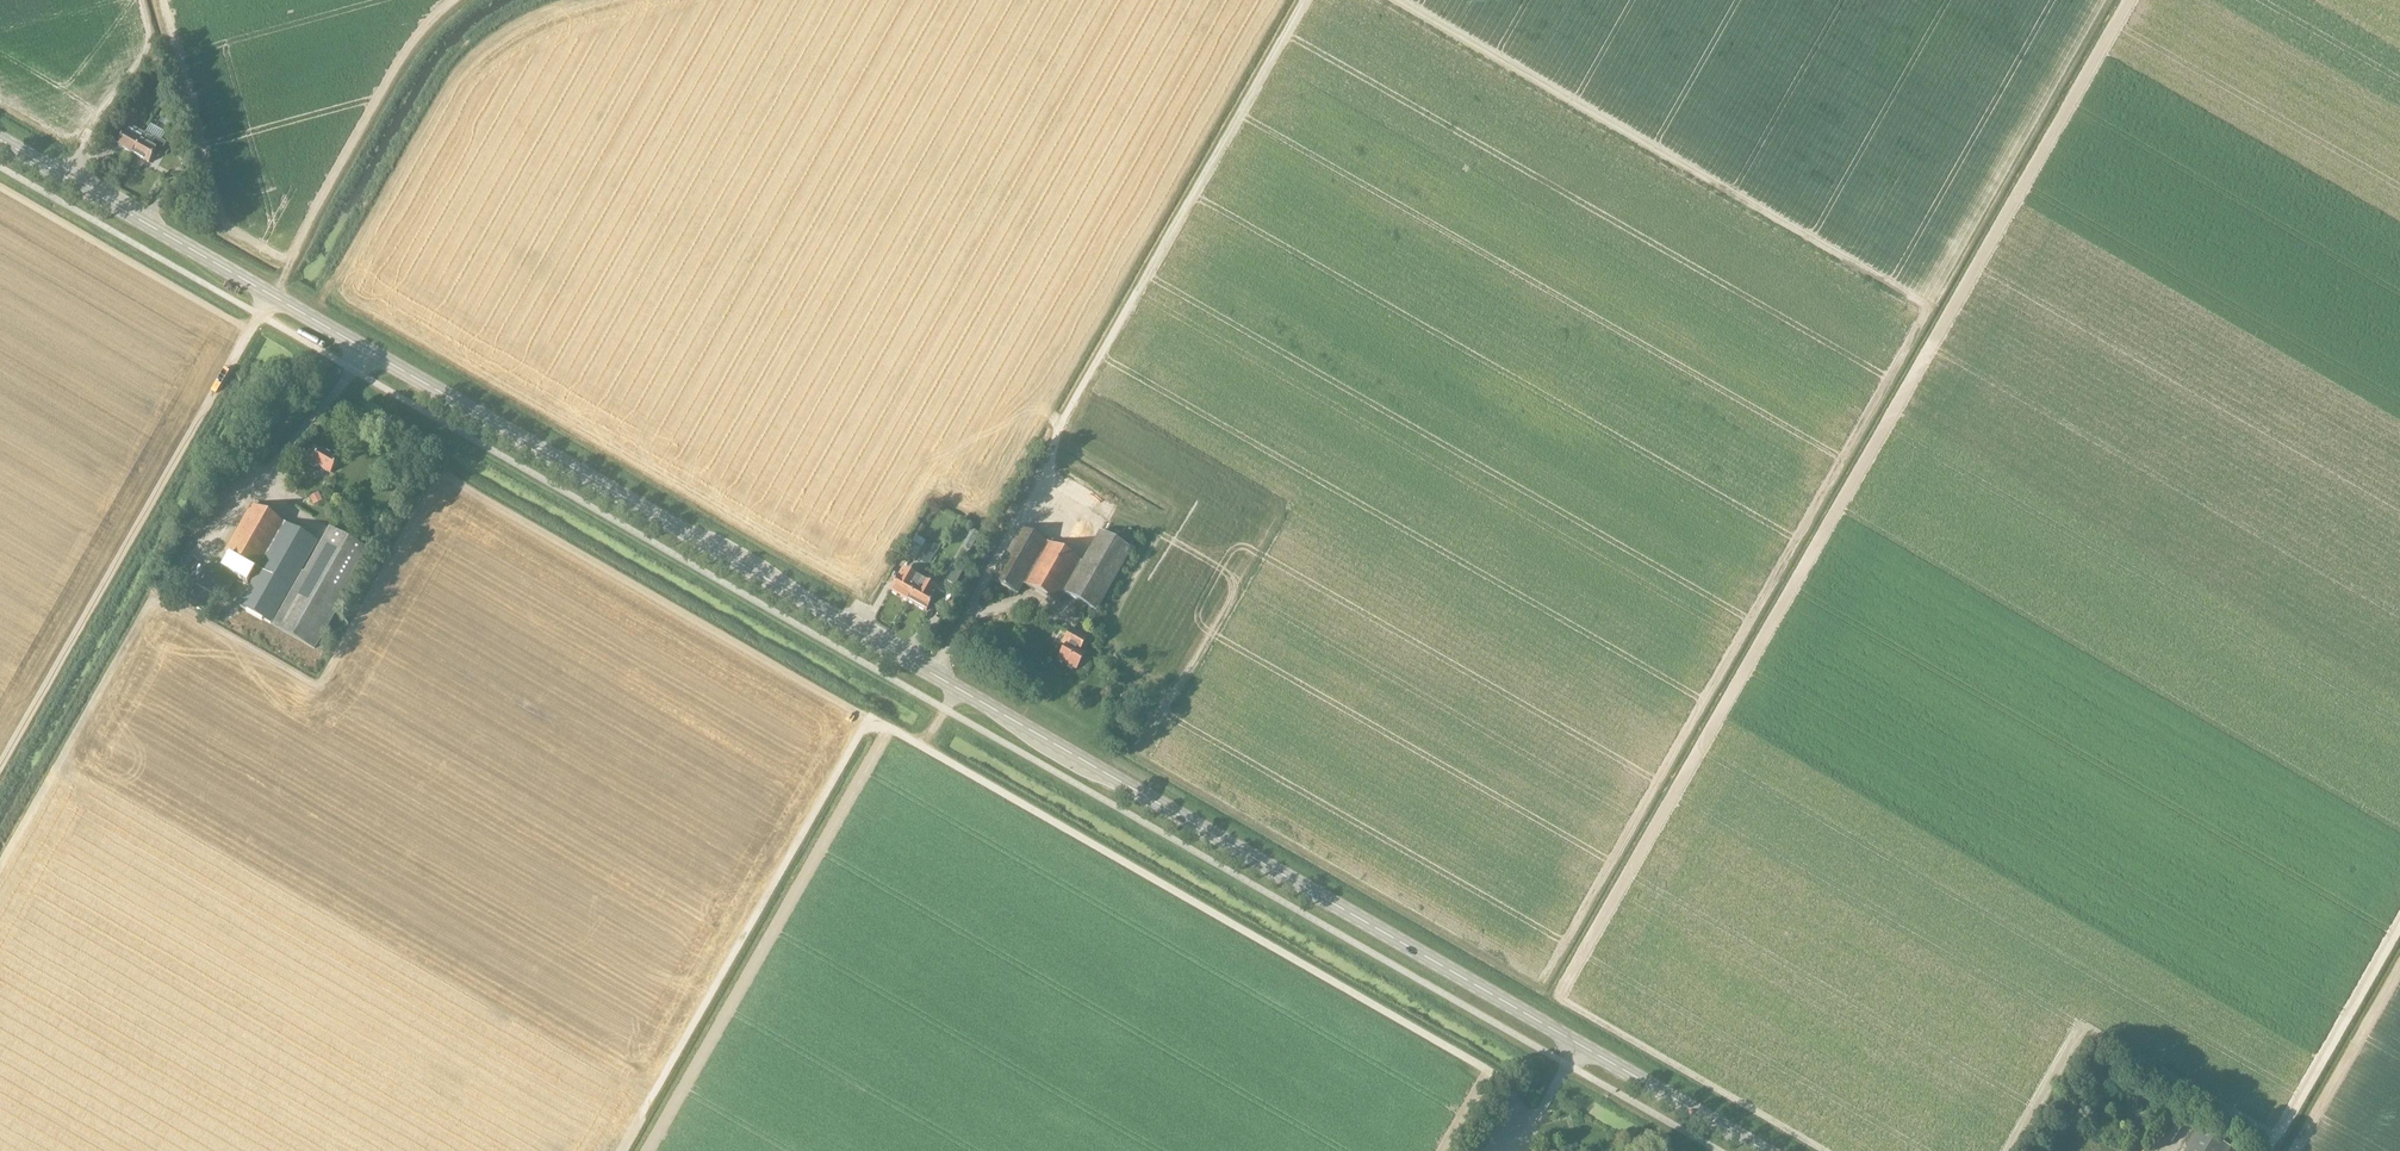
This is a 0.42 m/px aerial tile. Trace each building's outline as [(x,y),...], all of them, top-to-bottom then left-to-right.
[(146,132),(145,134),(121,121),(110,141),(134,155),(146,132)] [(148,122),(145,129),(159,137),(163,129),(148,122)] [(158,159),(167,144),(146,132),(134,155),(150,164),(153,157),(158,159)] [(331,474),(339,460),(320,449),(319,450),(313,446),(307,456),(303,463),(312,468),(314,464),(331,474)] [(311,505),(321,501),(316,490),(307,494),(311,505)] [(271,624),(317,542),(251,506),(225,552),(259,571),(239,607),(271,624)] [(329,528),(274,626),(315,649),(370,551),(329,528)] [(1099,531),(1082,562),(1020,528),(991,579),(1017,594),(1023,583),(1058,603),(1064,593),(1095,611),(1131,549),(1099,531)] [(901,553),(902,554),(914,561),(921,548),(909,541),(901,553)] [(927,551),(921,562),(927,565),(933,555),(927,551)] [(946,581),(954,586),(963,571),(955,566),(946,581)] [(908,601),(921,579),(902,569),(890,590),(908,601)] [(937,608),(944,595),(939,592),(940,590),(921,579),(908,601),(926,611),(930,604),(937,608)] [(1080,651),(1087,638),(1071,629),(1063,642),(1066,643),(1057,659),(1076,670),(1085,654),(1080,651)] [(2182,1128),(2172,1121),(2162,1136),(2172,1143),(2182,1128)] [(2186,1150),(2228,1150),(2231,1147),(2199,1129),(2186,1150)]
